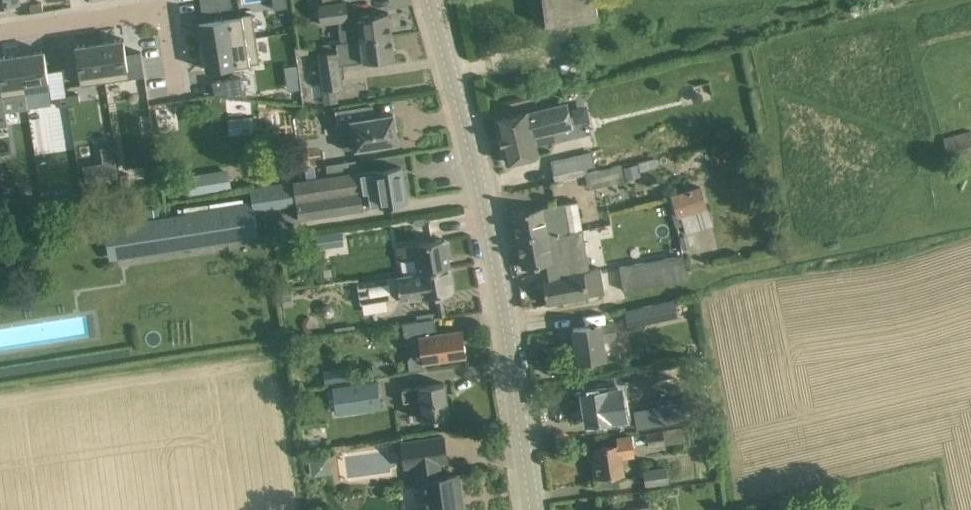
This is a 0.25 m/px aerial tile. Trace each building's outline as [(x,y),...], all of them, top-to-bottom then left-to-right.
[(231,0),(200,0),(202,13),(232,8),(231,0)] [(567,23),(594,19),(592,0),(543,0),(547,25),(567,23)] [(345,1),(318,5),(321,24),(339,22),(341,42),(348,41),(392,35),(388,13),(347,18),(345,1)] [(42,3),(30,5),(31,13),(43,11),(42,3)] [(252,13),(199,21),(203,46),(256,38),(252,13)] [(348,41),(317,46),(323,90),(324,90),(326,103),(337,102),(335,88),(343,87),(340,65),(395,58),(392,35),(348,41)] [(256,38),(203,46),(207,70),(260,62),(256,38)] [(124,39),(100,42),(105,82),(130,78),(145,76),(141,52),(126,54),(124,39)] [(100,42),(75,46),(81,85),(105,82),(100,42)] [(44,50),(20,54),(26,93),(50,90),(47,72),(44,50)] [(0,57),(0,87),(0,88),(1,97),(2,97),(26,93),(20,54),(0,57)] [(63,70),(47,72),(50,90),(51,99),(55,98),(67,96),(63,70)] [(250,70),(242,71),(243,82),(252,80),(250,70)] [(215,95),(243,98),(244,98),(240,78),(240,77),(213,81),(215,95)] [(79,95),(67,96),(68,104),(80,102),(79,95)] [(67,96),(55,98),(56,106),(68,104),(67,96)] [(507,162),(526,158),(538,155),(534,136),(573,127),(567,103),(528,113),(528,111),(497,119),(507,162)] [(370,118),(368,106),(336,111),(338,123),(339,123),(343,149),(356,146),(357,148),(369,146),(369,151),(386,148),(385,144),(398,142),(393,114),(370,118)] [(944,137),(948,154),(970,149),(970,133),(970,131),(944,137)] [(556,180),(587,173),(586,167),(595,165),(592,152),(551,162),(556,180)] [(587,173),(590,189),(625,181),(624,175),(626,175),(627,179),(641,176),(640,171),(658,166),(656,158),(622,168),(622,166),(587,173)] [(345,173),(358,171),(356,160),(344,162),(345,173)] [(103,162),(83,165),(86,181),(106,178),(103,162)] [(307,179),(316,177),(315,166),(305,168),(307,179)] [(307,179),(294,181),(300,220),(364,210),(364,208),(371,207),(382,206),(382,203),(407,200),(402,167),(377,170),(376,169),(362,171),(362,170),(359,170),(359,171),(358,171),(345,173),(316,177),(307,179)] [(129,174),(121,175),(123,187),(131,186),(129,174)] [(674,199),(668,201),(675,227),(684,224),(688,234),(715,226),(702,185),(672,194),(674,199)] [(11,191),(3,193),(5,204),(13,203),(11,191)] [(533,209),(513,212),(517,237),(546,232),(547,234),(557,233),(558,234),(567,233),(583,230),(578,201),(562,204),(533,209)] [(185,215),(121,224),(125,256),(211,244),(210,232),(256,226),(255,213),(253,204),(252,204),(243,206),(209,210),(206,211),(206,209),(184,212),(185,215)] [(546,232),(517,237),(523,268),(541,264),(544,278),(543,278),(547,304),(567,301),(589,297),(589,296),(606,292),(601,269),(591,271),(583,230),(567,233),(558,234),(557,233),(547,234),(546,232)] [(318,235),(317,235),(320,249),(340,246),(344,245),(342,231),(318,235)] [(445,239),(396,248),(398,261),(417,258),(419,272),(450,267),(445,239)] [(687,279),(686,269),(683,256),(620,267),(624,290),(687,279)] [(396,276),(358,283),(361,302),(401,296),(402,301),(454,292),(450,267),(396,276)] [(661,303),(625,311),(629,326),(665,319),(661,303)] [(437,334),(436,329),(435,318),(403,323),(404,332),(412,338),(415,354),(409,362),(410,371),(426,368),(426,362),(466,356),(462,330),(437,334)] [(618,340),(617,337),(615,323),(601,325),(601,324),(573,328),(578,362),(606,358),(604,342),(618,340)] [(333,370),(326,378),(327,384),(351,380),(351,375),(341,370),(333,370)] [(333,387),(337,413),(381,407),(377,380),(333,387)] [(423,420),(430,419),(449,416),(445,383),(402,389),(404,402),(421,400),(423,420)] [(626,417),(623,399),(621,387),(607,390),(607,389),(602,389),(583,392),(587,423),(626,417)] [(660,406),(636,410),(639,427),(663,424),(660,406)] [(633,444),(648,441),(649,448),(686,443),(684,429),(647,434),(631,435),(618,437),(619,444),(595,448),(597,459),(592,460),(595,477),(615,474),(624,473),(622,457),(634,455),(633,444)] [(458,474),(442,477),(440,463),(447,462),(444,436),(402,442),(405,468),(413,466),(416,486),(423,485),(427,509),(463,509),(458,474)] [(647,486),(671,482),(669,467),(645,471),(647,486)]
